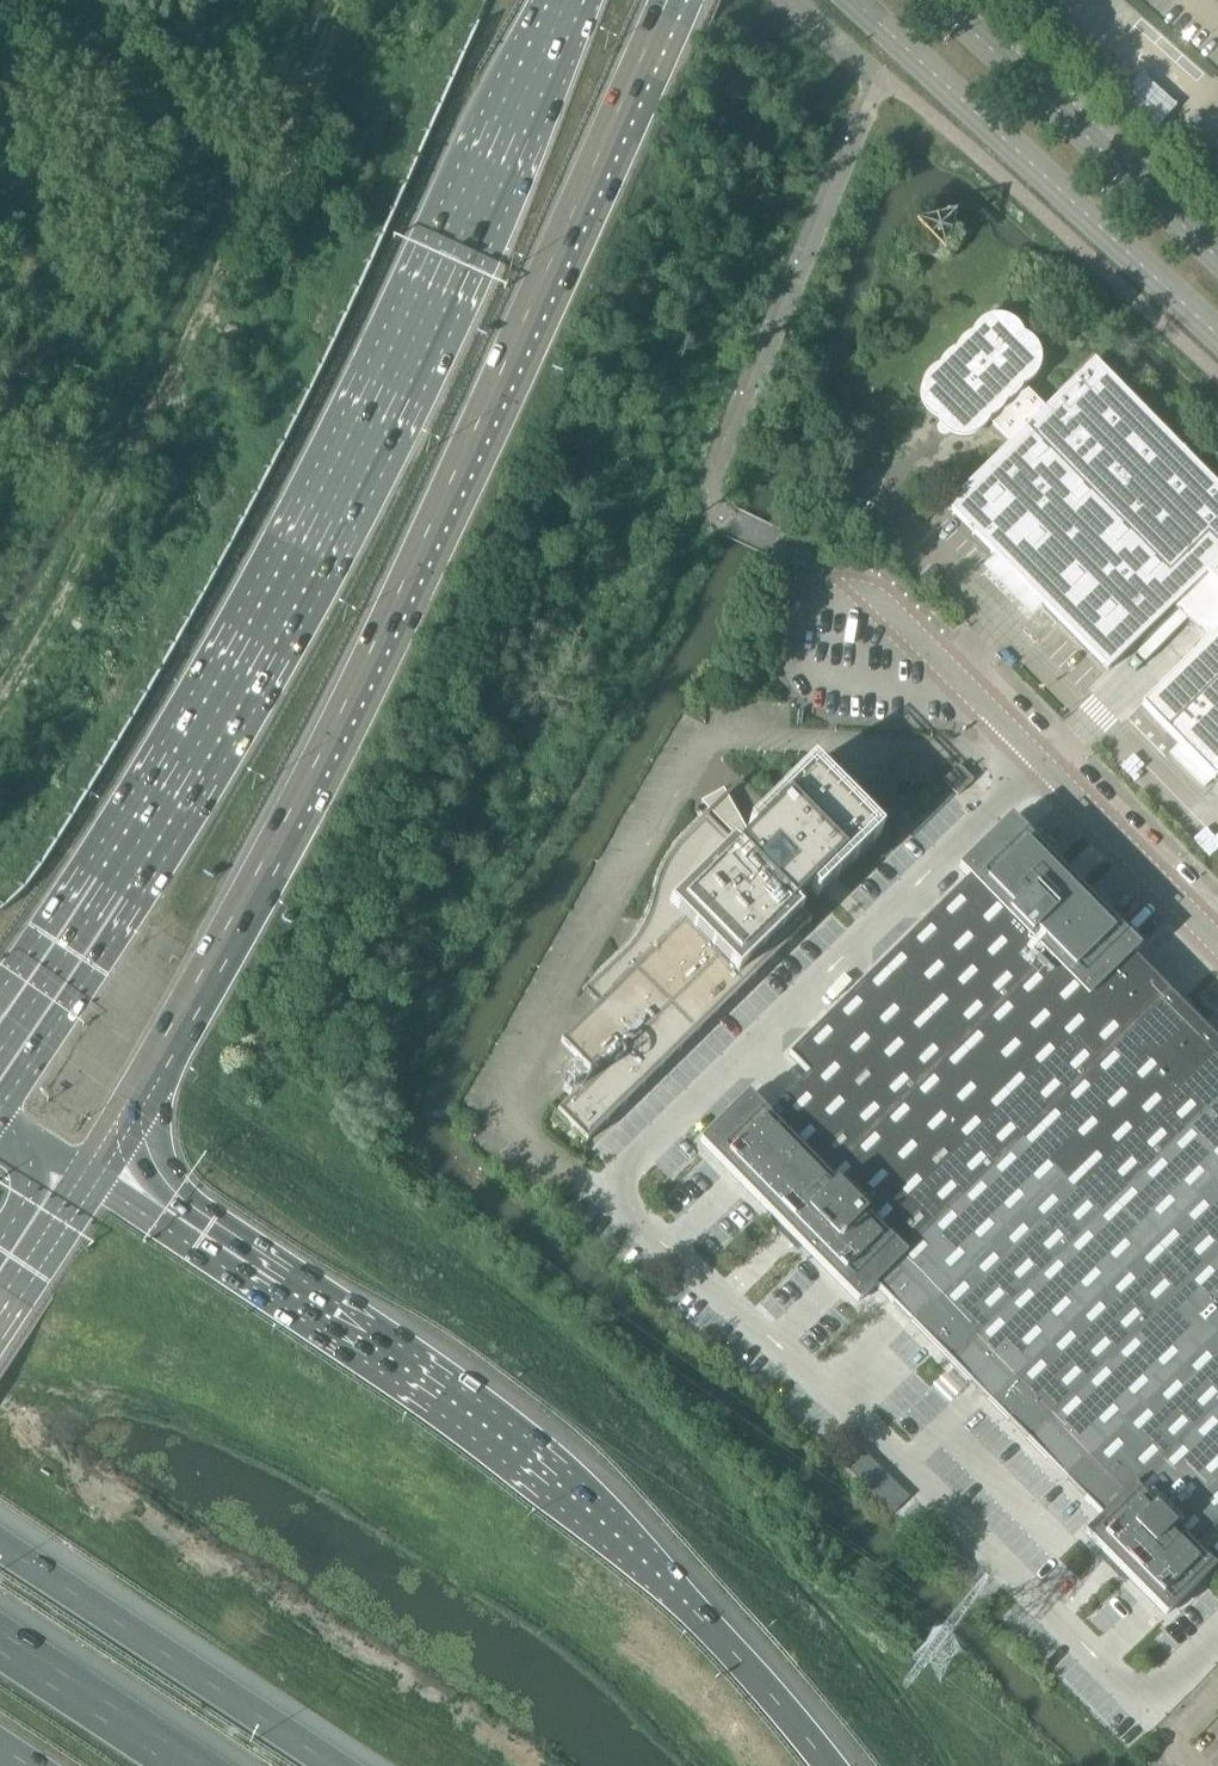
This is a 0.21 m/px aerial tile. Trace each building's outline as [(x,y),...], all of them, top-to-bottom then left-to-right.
[(1159,131),(1176,112),(1160,97),(1158,100),(1143,86),(1128,103),(1159,131)] [(1034,359),(1001,324),(996,328),(992,324),(925,390),(930,394),(925,398),(945,419),(944,420),(944,422),(943,424),(944,425),(944,427),(945,428),(946,429),(948,430),(949,430),(951,430),(952,430),(954,429),(955,428),(959,432),(963,428),(967,433),(971,429),(972,430),(974,431),(975,431),(977,431),(979,431),(980,430),(981,429),(982,427),(983,426),(983,424),(983,423),(983,421),(982,420),(981,419),(984,416),(1011,443),(945,508),(1107,672),(1205,576),(1217,589),(1217,489),(1094,362),(1044,411),(1017,383),(1034,367),(1030,363),(1034,359)] [(1141,707),(1178,745),(1169,754),(1204,789),(1213,781),(1214,782),(1215,780),(1217,777),(1217,631),(1141,707)] [(745,638),(756,643),(759,637),(748,632),(745,638)] [(932,761),(896,759),(895,784),(931,786),(932,761)] [(557,1112),(568,1124),(587,1143),(810,923),(795,907),(810,892),(817,899),(881,836),(812,765),(747,828),(754,835),(738,850),(705,816),(681,839),(677,844),(673,849),(669,854),(665,860),(662,866),(659,872),(657,878),(655,884),(653,891),(649,906),(647,912),(645,918),(642,923),(639,929),(636,935),(632,940),(628,945),(624,950),(582,991),(584,993),(585,992),(598,1005),(560,1042),(590,1073),(597,1066),(600,1069),(557,1112)] [(973,781),(959,766),(958,766),(943,782),(957,797),(973,781)] [(796,1243),(857,1305),(874,1288),(877,1290),(1101,1518),(1083,1535),(1165,1618),(1214,1570),(1195,1551),(1217,1528),(1217,1044),(1132,957),(1139,950),(1010,819),(958,870),(967,880),(834,1011),(830,1007),(817,1020),(821,1024),(788,1057),(808,1077),(767,1116),(748,1096),(699,1144),(796,1243)] [(892,1514),(909,1497),(852,1442),(836,1459),(892,1514)]
